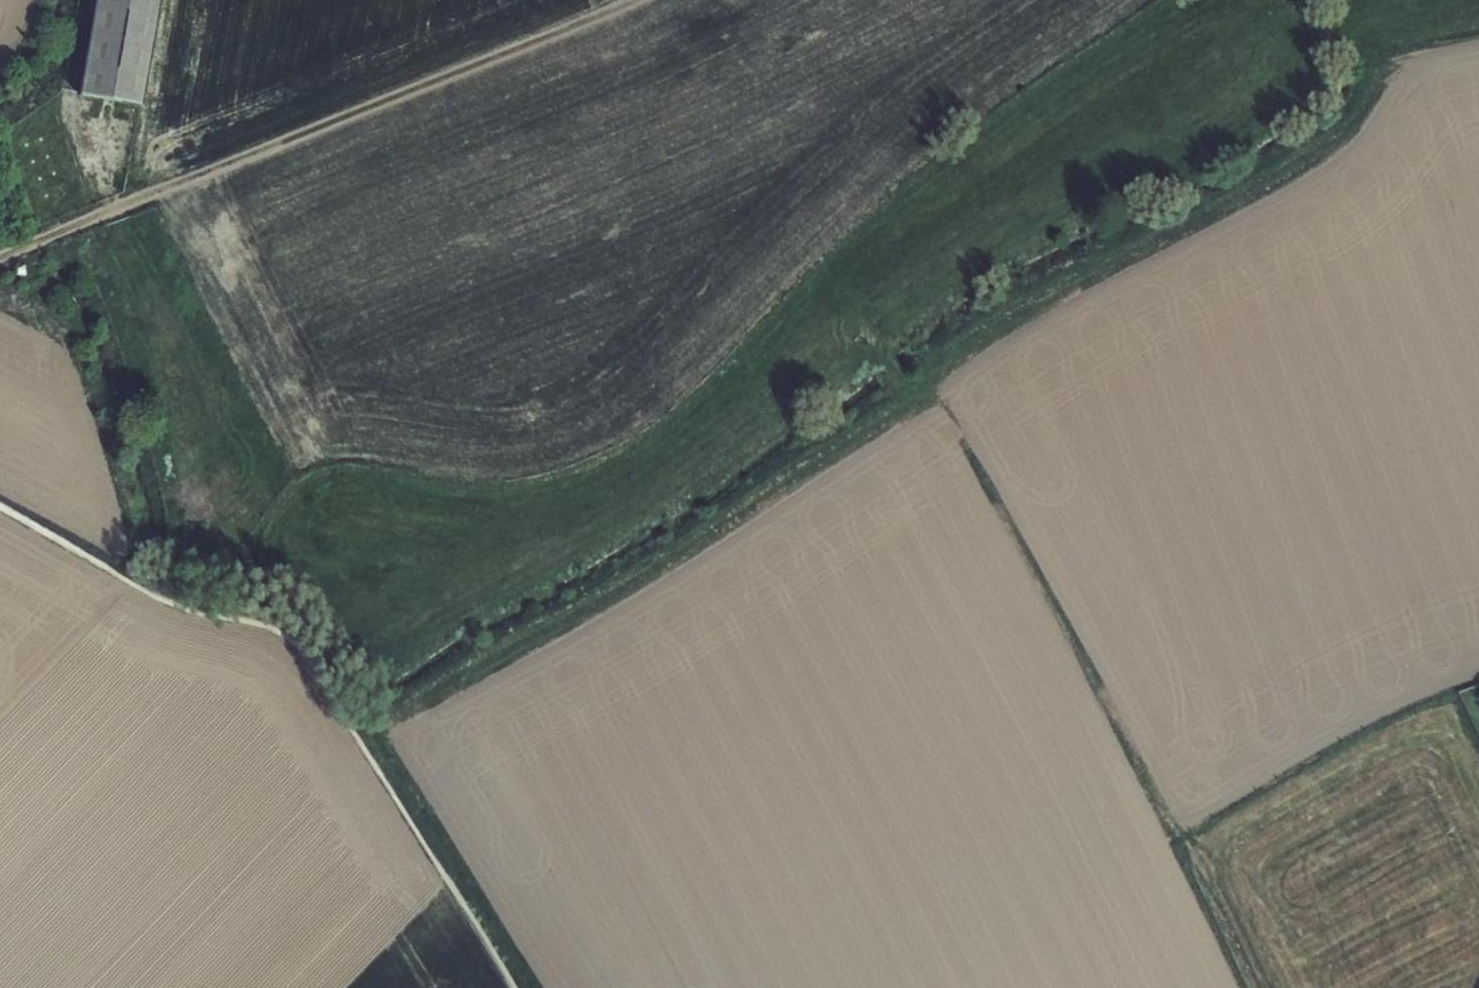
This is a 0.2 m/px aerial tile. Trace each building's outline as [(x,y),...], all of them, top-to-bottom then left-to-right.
[(161,0),(100,0),(83,101),(143,111),(161,0)]
